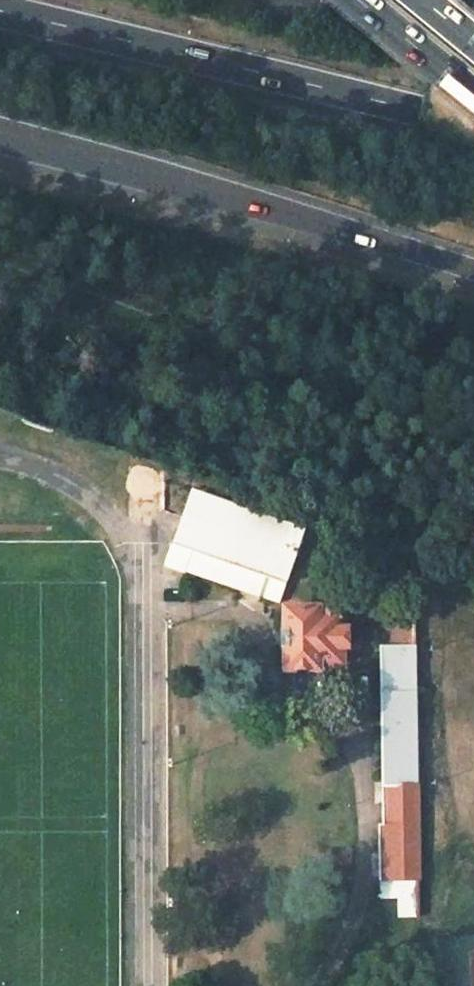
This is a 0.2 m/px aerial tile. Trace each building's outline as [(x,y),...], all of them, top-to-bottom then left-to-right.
[(185,571),(260,598),(267,579),(285,585),(305,530),(191,491),(172,546),(191,552),(185,571)] [(317,609),(287,609),(287,630),(287,647),(287,668),(318,667),(317,665),(323,665),(342,664),(342,647),(347,647),(347,629),(342,629),(342,612),(317,612),(317,609)] [(415,646),(380,646),(382,787),(417,787),(415,646)] [(417,787),(382,787),(383,824),(417,824),(417,787)] [(383,824),(379,824),(379,880),(402,880),(418,879),(417,824),(383,824)] [(418,879),(402,880),(402,895),(418,895),(418,879)] [(402,880),(379,880),(379,895),(402,895),(402,880)] [(402,895),(402,916),(418,916),(418,895),(402,895)]
